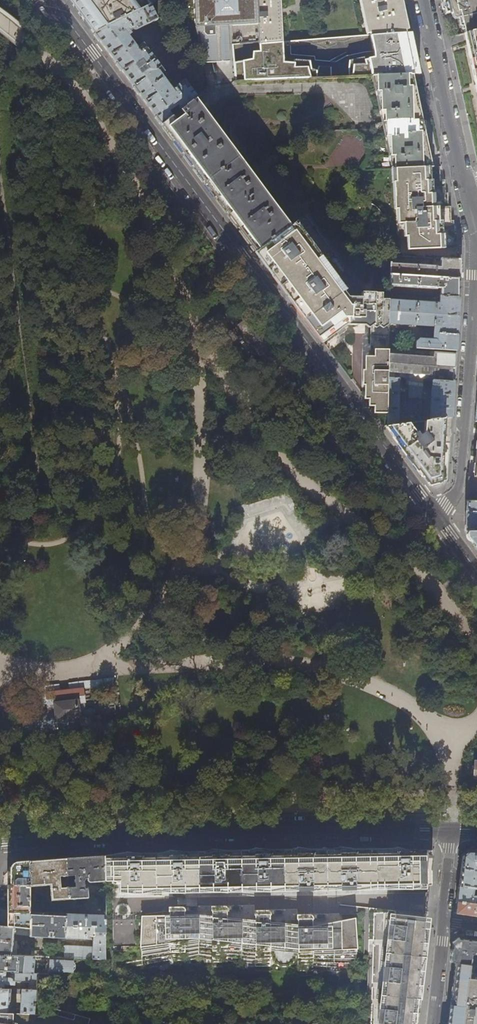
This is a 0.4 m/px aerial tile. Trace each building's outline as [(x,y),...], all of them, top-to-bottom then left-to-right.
[(88,26),(93,33),(150,5),(161,0),(69,0),(88,26)] [(256,0),(194,0),(196,28),(243,25),(244,45),(259,44),(256,0)] [(277,0),(256,0),(259,44),(279,43),(278,12),(277,0)] [(370,36),(405,34),(399,4),(398,0),(362,0),(370,36)] [(442,3),(445,15),(451,14),(452,18),(455,20),(460,19),(463,33),(476,30),(476,0),(441,0),(442,3)] [(134,31),(158,20),(150,5),(93,33),(125,75),(128,79),(156,60),(143,43),(137,47),(134,43),(137,41),(135,38),(130,42),(127,38),(128,37),(126,35),(132,32),(134,31)] [(463,33),(467,50),(476,95),(476,30),(463,33)] [(323,66),(321,40),(279,43),(259,44),(244,45),(234,46),(236,81),(371,76),(379,76),(379,77),(412,76),(412,74),(422,74),(417,54),(413,33),(405,34),(370,36),(363,37),(369,63),(323,66)] [(200,46),(197,36),(187,38),(189,48),(200,46)] [(236,81),(234,46),(234,44),(218,45),(221,84),(236,82),(236,81)] [(168,77),(165,74),(166,73),(156,60),(128,79),(130,83),(161,125),(196,99),(198,97),(182,76),(170,85),(173,88),(169,91),(168,89),(170,88),(164,81),(168,77)] [(421,118),(412,76),(379,77),(379,76),(371,76),(391,168),(394,168),(432,166),(421,118)] [(290,226),(196,99),(161,125),(168,134),(200,177),(255,251),(290,226)] [(448,206),(447,193),(445,193),(445,180),(440,180),(440,166),(432,166),(394,168),(395,182),(396,182),(397,209),(398,209),(398,236),(407,236),(407,250),(457,248),(456,234),(454,234),(453,221),(451,221),(450,206),(448,206)] [(356,282),(305,215),(290,226),(255,251),(323,342),(345,325),(360,326),(360,324),(370,325),(369,356),(366,357),(366,366),(364,366),(364,390),(366,390),(366,399),(370,399),(371,406),(376,406),(376,413),(387,414),(387,379),(388,356),(388,333),(388,325),(388,313),(389,301),(380,301),(381,298),(352,297),(346,290),(356,282)] [(459,269),(459,260),(440,259),(440,265),(436,265),(436,266),(390,264),(389,275),(459,279),(459,269)] [(459,285),(459,279),(389,275),(389,287),(436,290),(437,288),(440,288),(440,297),(459,297),(459,285)] [(459,308),(459,301),(459,297),(440,297),(439,305),(436,305),(436,303),(389,301),(388,313),(458,316),(459,308)] [(458,323),(458,316),(388,313),(388,325),(438,327),(437,343),(436,344),(433,344),(434,341),(419,340),(416,343),(415,349),(456,351),(457,337),(458,323)] [(455,368),(456,354),(440,353),(440,358),(388,356),(387,379),(397,379),(407,380),(422,380),(431,381),(454,381),(455,368)] [(314,380),(307,370),(307,371),(301,375),(308,384),(313,380),(314,380)] [(419,417),(420,401),(398,405),(398,402),(400,401),(400,399),(398,399),(397,379),(387,379),(387,414),(387,426),(408,423),(423,421),(423,417),(419,417)] [(420,397),(422,380),(407,380),(408,399),(420,397)] [(453,398),(454,381),(431,381),(429,420),(444,418),(451,417),(453,398)] [(264,395),(257,399),(260,403),(259,405),(261,407),(262,408),(262,407),(265,411),(272,406),(264,395)] [(443,438),(444,418),(429,420),(424,421),(423,428),(415,428),(413,430),(408,423),(387,426),(386,426),(405,453),(429,485),(441,482),(443,438)] [(469,477),(468,483),(466,500),(476,500),(476,477),(469,477)] [(466,500),(465,512),(465,515),(465,530),(467,530),(476,530),(476,500),(466,500)] [(467,530),(467,536),(476,549),(476,530),(467,530)] [(60,730),(65,734),(75,733),(78,727),(124,711),(120,699),(84,712),(84,708),(83,690),(46,693),(48,711),(22,715),(24,734),(60,730)] [(338,788),(338,781),(327,781),(326,788),(326,789),(338,789),(338,788)] [(433,867),(426,867),(426,862),(426,850),(423,850),(416,851),(409,851),(273,851),(121,855),(109,855),(104,855),(105,881),(105,886),(112,886),(118,887),(118,889),(131,889),(132,891),(133,891),(134,892),(136,892),(146,893),(146,886),(175,886),(175,889),(177,892),(189,892),(189,890),(209,890),(210,885),(216,885),(217,888),(219,890),(220,891),(232,892),(232,890),(252,890),(252,885),(256,885),(258,885),(259,887),(259,888),(260,889),(261,890),(262,890),(263,891),(266,891),(275,890),(302,891),(302,889),(322,890),(322,889),(342,889),(342,884),(349,884),(349,886),(349,887),(351,889),(352,889),(364,890),(364,888),(393,888),(393,884),(400,884),(400,885),(401,886),(401,887),(402,888),(403,889),(405,889),(431,890),(433,867)] [(476,851),(468,851),(462,855),(460,870),(459,886),(476,888),(476,851)] [(105,881),(104,855),(78,857),(66,858),(67,874),(75,873),(76,885),(69,886),(69,897),(88,896),(87,887),(86,886),(84,886),(84,878),(86,877),(86,876),(88,876),(89,879),(89,880),(91,881),(105,881)] [(67,874),(66,858),(47,859),(29,861),(29,885),(51,883),(52,899),(69,898),(69,897),(69,886),(61,887),(60,875),(67,874)] [(30,928),(30,917),(30,911),(29,885),(29,861),(24,861),(18,862),(10,869),(10,885),(10,892),(8,892),(8,926),(30,928)] [(459,886),(457,899),(456,913),(476,916),(476,888),(459,886)] [(314,926),(314,917),(312,915),(310,915),(297,915),(298,925),(271,922),(271,913),(270,912),(270,911),(269,911),(254,911),(255,921),(256,924),(228,923),(228,919),(228,907),(226,906),(213,906),(213,916),(213,919),(186,919),(186,915),(186,912),(185,911),(185,909),(184,908),(182,908),(169,907),(169,915),(169,919),(142,920),(139,973),(185,967),(204,966),(300,976),(301,978),(360,975),(356,922),(314,930),(314,926)] [(105,914),(30,911),(30,917),(30,928),(8,926),(0,925),(0,954),(16,954),(17,941),(13,940),(13,933),(30,935),(88,938),(88,935),(93,935),(93,946),(66,945),(65,957),(75,957),(105,959),(105,914)] [(423,987),(418,986),(419,980),(420,973),(425,973),(428,945),(423,944),(423,942),(425,928),(422,928),(423,921),(424,915),(390,911),(390,917),(384,919),(384,932),(384,933),(387,935),(386,945),(383,945),(383,961),(379,961),(378,974),(378,975),(379,976),(381,977),(381,988),(378,988),(378,1003),(374,1003),(374,1015),(374,1018),(375,1019),(375,1020),(375,1023),(419,1023),(423,987)] [(356,922),(356,918),(314,926),(314,930),(356,922)] [(458,939),(455,941),(452,943),(451,952),(450,963),(456,963),(470,965),(472,954),(476,954),(476,941),(458,939)] [(34,955),(16,954),(0,954),(0,972),(33,973),(34,955)] [(74,975),(75,957),(65,957),(50,956),(49,974),(74,975)] [(469,977),(469,973),(470,965),(456,963),(455,966),(455,969),(451,999),(476,1002),(476,979),(469,977)] [(14,980),(29,981),(29,989),(36,989),(37,973),(33,973),(0,972),(0,988),(4,988),(4,983),(14,983),(14,980)] [(10,992),(21,992),(21,989),(4,988),(0,988),(0,1011),(34,1012),(36,989),(29,989),(24,989),(22,1007),(9,1007),(10,992)] [(451,999),(448,1023),(476,1023),(476,1002),(451,999)] [(90,1017),(51,1007),(49,1014),(34,1014),(34,1012),(0,1011),(0,1023),(88,1023),(90,1017)]
